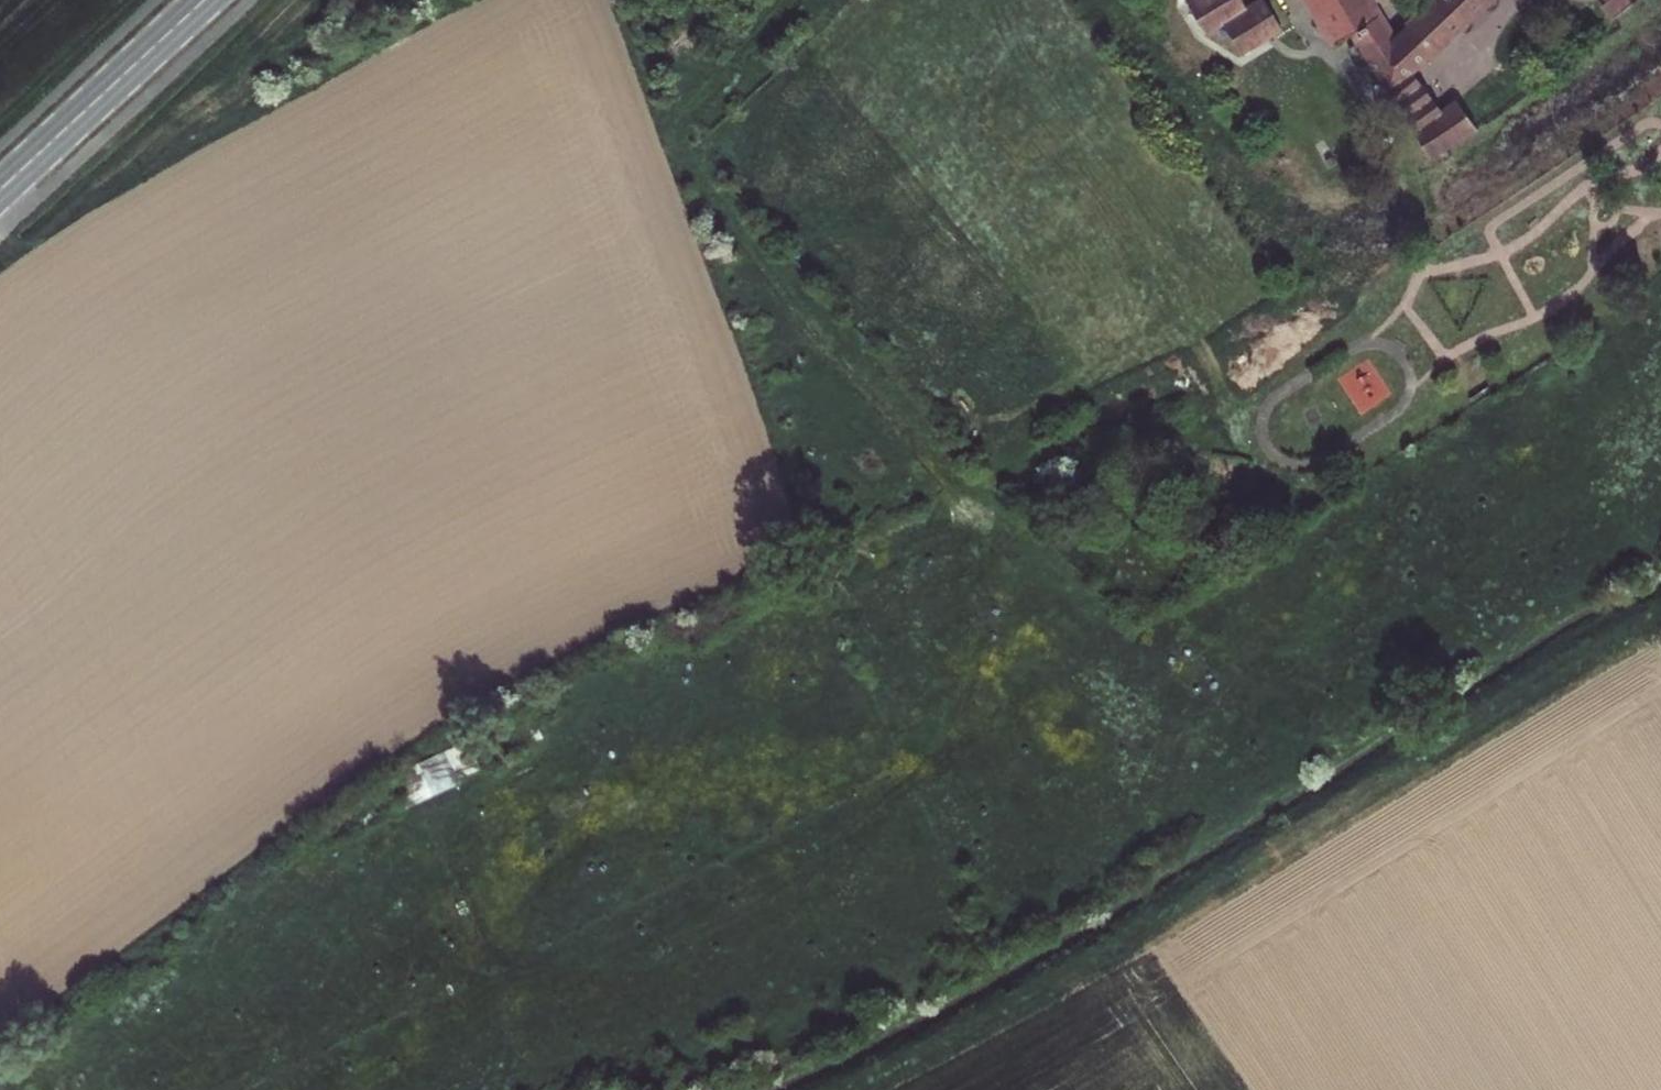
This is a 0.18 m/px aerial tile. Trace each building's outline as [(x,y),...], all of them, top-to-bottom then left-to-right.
[(1246,8),(1241,0),(1192,0),(1188,2),(1206,32),(1223,22),(1246,8)] [(1243,55),(1281,31),(1262,0),(1259,0),(1246,8),(1223,22),(1243,55)] [(1398,41),(1373,0),(1309,0),(1334,42),(1353,31),(1389,90),(1414,68),(1398,41)] [(1410,28),(1427,57),(1486,5),(1491,10),(1498,4),(1495,0),(1440,0),(1410,28)] [(1610,3),(1603,8),(1615,22),(1641,3),(1639,0),(1608,0),(1610,3)] [(1410,28),(1398,41),(1414,68),(1427,57),(1410,28)] [(1442,114),(1414,68),(1389,90),(1415,134),(1442,114)] [(1478,131),(1471,122),(1457,103),(1442,114),(1415,134),(1426,152),(1432,161),(1478,131)] [(423,764),(392,780),(402,800),(433,784),(423,764)]
